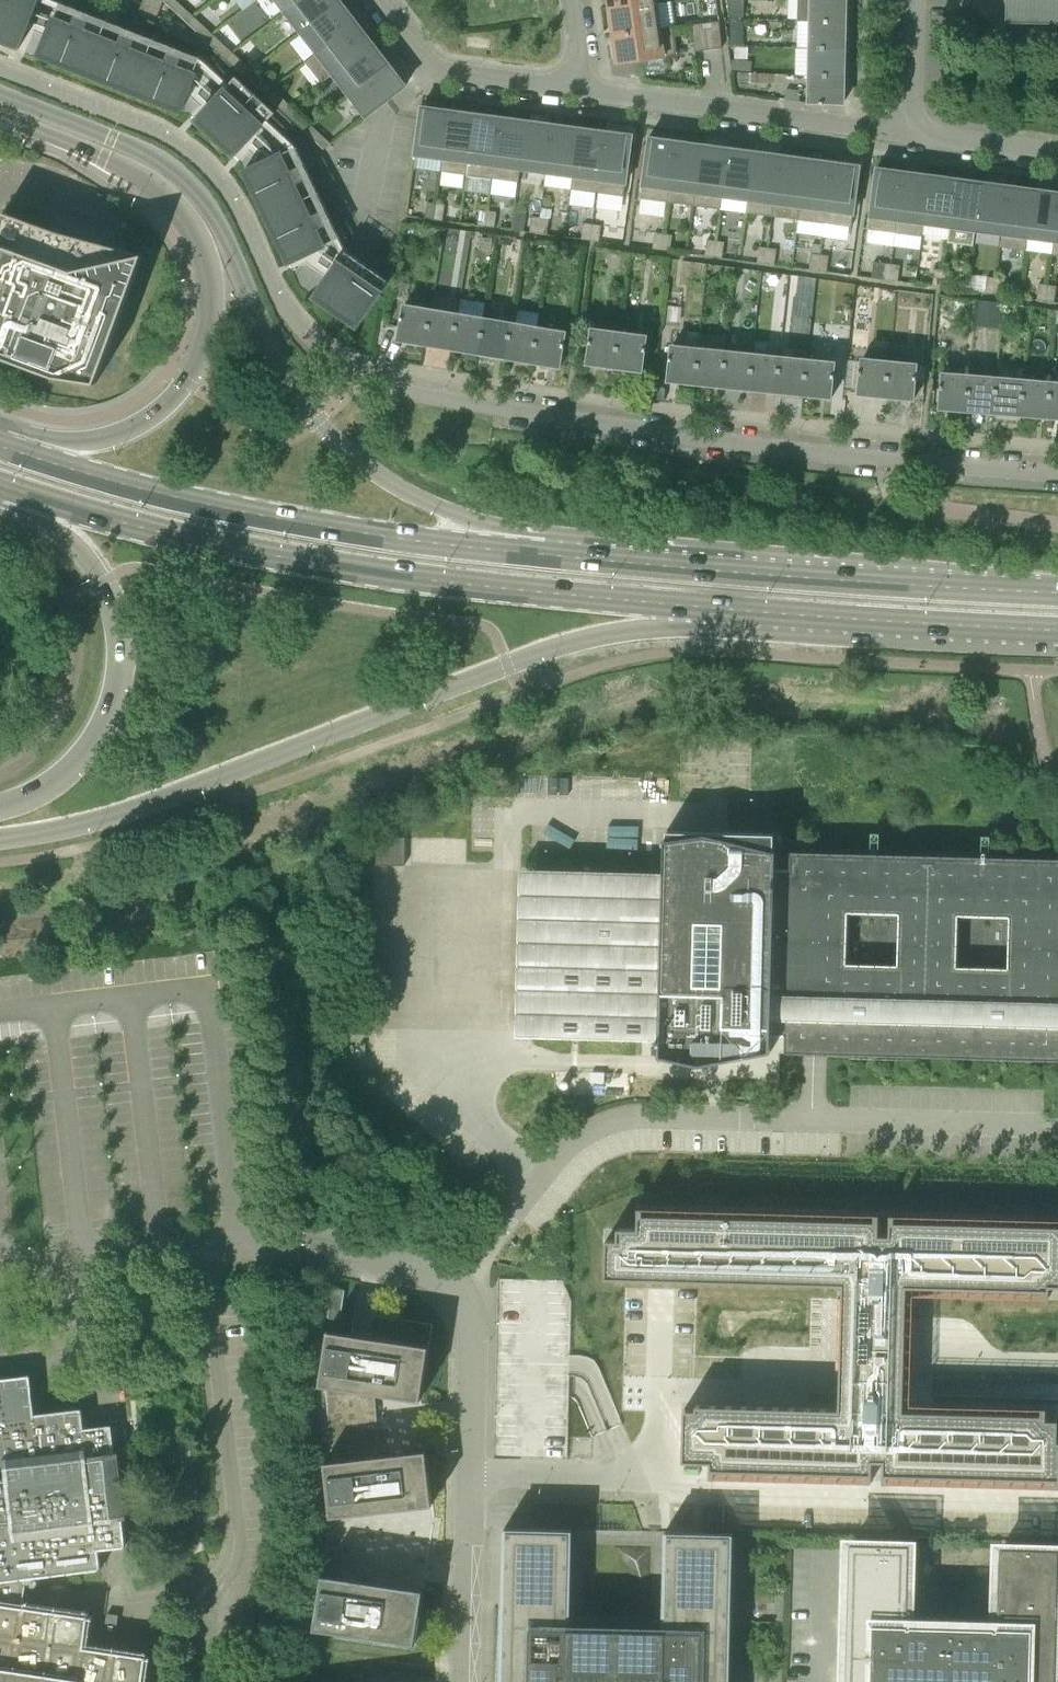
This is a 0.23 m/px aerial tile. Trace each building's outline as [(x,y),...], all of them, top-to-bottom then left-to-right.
[(20,49),(39,0),(0,0),(0,41),(20,49)] [(153,28),(164,1),(163,0),(144,0),(136,21),(153,28)] [(189,12),(176,0),(172,0),(168,4),(183,19),(189,12)] [(286,12),(302,0),(277,0),(286,12)] [(302,33),(342,3),(340,0),(302,0),(286,12),(302,33)] [(657,3),(664,2),(663,0),(608,0),(609,10),(657,3)] [(731,18),(746,18),(746,0),(729,0),(731,18)] [(845,21),(846,0),(799,0),(798,20),(812,21),(845,21)] [(1006,23),(1057,23),(1057,0),(1007,0),(1006,23)] [(181,113),(202,58),(61,2),(39,57),(181,113)] [(302,33),(318,53),(357,23),(342,3),(302,33)] [(613,35),(661,28),(657,3),(609,10),(613,35)] [(203,37),(209,30),(193,16),(187,22),(203,37)] [(709,50),(722,48),(719,21),(705,23),(709,50)] [(811,48),(845,49),(845,21),(812,21),(811,48)] [(322,83),(334,74),(373,43),(357,23),(318,53),(306,62),(322,83)] [(695,52),(709,50),(705,23),(691,25),(695,52)] [(674,27),(661,28),(613,35),(616,59),(617,64),(678,56),(674,27)] [(222,55),(228,49),(213,34),(207,41),(222,55)] [(334,74),(350,96),(390,65),(373,43),(334,74)] [(811,76),(844,76),(845,49),(811,48),(811,76)] [(242,73),(248,67),(232,52),(226,59),(242,73)] [(734,60),(733,70),(752,72),(753,61),(734,60)] [(366,116),(386,101),(406,86),(390,65),(350,96),(366,116)] [(262,91),(268,85),(252,70),(246,77),(262,91)] [(811,76),(810,103),(843,104),(844,76),(811,76)] [(235,157),(269,120),(275,113),(237,77),(229,84),(196,121),(235,157)] [(281,109),(287,103),(271,88),(265,95),(281,109)] [(785,100),(799,102),(800,91),(787,89),(785,100)] [(301,127),(307,121),(291,106),(285,113),(301,127)] [(420,119),(416,153),(416,155),(442,159),(449,111),(424,108),(424,107),(422,106),(421,111),(420,119)] [(474,114),(449,111),(442,159),(441,172),(467,175),(474,114)] [(500,118),(474,114),(467,175),(492,179),(500,118)] [(519,182),(521,169),(527,121),(500,118),(492,179),(519,182)] [(552,125),(527,121),(521,169),(546,173),(552,125)] [(320,146),(326,139),(310,125),(305,131),(320,146)] [(579,128),(552,125),(546,173),(573,176),(579,128)] [(573,176),(571,189),(597,193),(606,132),(579,128),(573,176)] [(606,132),(597,193),(624,196),(632,139),(633,135),(631,134),(630,135),(606,132)] [(641,199),(668,202),(676,142),(651,138),(652,137),(649,137),(649,142),(641,199)] [(668,202),(694,206),(702,145),(676,142),(668,202)] [(720,209),(722,196),(729,149),(702,145),(694,206),(720,209)] [(289,265),(341,239),(296,146),(244,172),(289,265)] [(722,196),(748,200),(755,152),(729,149),(722,196)] [(746,213),(772,217),(781,156),(755,152),(748,200),(746,213)] [(772,217),(798,220),(806,159),(781,156),(772,217)] [(798,220),(824,223),(833,163),(806,159),(798,220)] [(833,163),(824,223),(852,227),(859,170),(860,170),(860,165),(858,165),(858,166),(833,163)] [(869,229),(895,233),(903,172),(879,169),(879,168),(877,168),(876,172),(869,229)] [(922,237),(924,224),(930,176),(903,172),(895,233),(922,237)] [(957,179),(930,176),(924,224),(950,227),(957,179)] [(981,183),(957,179),(950,227),(975,230),(981,183)] [(975,230),(1002,234),(1008,186),(981,183),(975,230)] [(1002,234),(1000,247),(1026,250),(1028,237),(1034,190),(1008,186),(1002,234)] [(1054,241),(1057,211),(1057,193),(1034,190),(1028,237),(1054,241)] [(426,218),(434,220),(437,204),(428,202),(426,218)] [(434,220),(443,221),(445,205),(437,204),(434,220)] [(478,225),(487,226),(488,211),(480,210),(478,225)] [(487,226),(495,227),(497,212),(488,211),(487,226)] [(25,366),(55,377),(96,384),(144,255),(58,232),(5,212),(0,237),(0,357),(25,366)] [(530,232),(539,233),(541,217),(532,216),(530,232)] [(539,233),(547,235),(549,218),(541,217),(539,233)] [(582,239),(591,240),(593,224),(584,223),(582,239)] [(591,240),(599,242),(602,225),(593,224),(591,240)] [(448,258),(464,258),(465,233),(449,232),(448,258)] [(653,249),(662,250),(664,234),(655,233),(653,249)] [(662,250),(670,251),(673,235),(664,234),(662,250)] [(705,256),(714,257),(716,241),(707,240),(705,256)] [(714,257),(723,258),(725,242),(716,241),(714,257)] [(757,263),(766,264),(768,248),(759,247),(757,263)] [(766,264),(775,265),(777,249),(768,248),(766,264)] [(347,251),(314,298),(357,327),(382,292),(381,292),(389,280),(347,251)] [(809,269),(818,271),(820,255),(811,254),(809,269)] [(818,271),(827,272),(829,256),(820,255),(818,271)] [(881,279),(890,280),(892,264),(883,263),(881,279)] [(890,280),(898,281),(900,265),(892,264),(890,280)] [(933,286),(942,287),(944,271),(935,269),(933,286)] [(942,287),(950,288),(953,272),(944,271),(942,287)] [(985,293),(994,294),(996,278),(987,276),(985,293)] [(994,294),(1002,295),(1005,279),(996,278),(994,294)] [(1037,300),(1046,301),(1048,285),(1039,283),(1037,300)] [(1046,301),(1055,302),(1057,286),(1048,285),(1046,301)] [(399,339),(425,343),(431,308),(404,303),(398,337),(397,337),(397,340),(399,341),(399,339)] [(425,343),(452,348),(458,312),(431,308),(425,343)] [(452,348),(480,352),(486,317),(458,312),(452,348)] [(480,352),(506,357),(511,321),(486,317),(480,352)] [(506,357),(533,361),(539,326),(511,321),(506,357)] [(539,326),(533,361),(558,365),(558,367),(560,368),(561,364),(560,364),(565,330),(539,326)] [(589,363),(615,367),(620,331),(592,327),(588,361),(587,361),(587,365),(589,365),(589,363)] [(620,331),(615,367),(641,370),(641,372),(643,372),(644,368),(643,368),(648,335),(620,331)] [(670,380),(695,383),(699,347),(672,344),(668,378),(668,382),(669,382),(670,380)] [(695,383),(723,386),(727,350),(699,347),(695,383)] [(723,386),(749,389),(753,353),(727,350),(723,386)] [(749,389),(777,391),(781,355),(753,353),(749,389)] [(777,391),(805,394),(808,358),(781,355),(777,391)] [(860,393),(886,395),(889,360),(862,357),(859,391),(858,391),(858,395),(860,395),(860,393)] [(808,358),(805,394),(830,397),(830,399),(832,399),(832,395),(835,361),(808,358)] [(889,360),(886,395),(913,398),(912,400),(914,400),(915,396),(914,396),(918,363),(889,360)] [(941,408),(967,410),(970,374),(942,372),(940,406),(939,406),(939,410),(941,410),(941,408)] [(967,410),(995,412),(998,376),(970,374),(967,410)] [(995,412),(1021,414),(1024,379),(998,376),(995,412)] [(1021,414),(1049,417),(1052,381),(1024,379),(1021,414)] [(1057,417),(1057,381),(1052,381),(1049,417),(1057,417)] [(380,831),(379,859),(407,860),(407,832),(380,831)] [(790,851),(789,869),(776,869),(776,851),(713,835),(697,835),(664,840),(663,872),(521,869),(516,1037),(547,1037),(659,1040),(658,1057),(691,1064),(707,1064),(771,1052),(771,1035),(785,1035),(785,1053),(815,1053),(1057,1060),(1057,858),(790,851)] [(639,1207),(639,1229),(618,1228),(618,1240),(606,1239),(605,1277),(626,1278),(648,1279),(676,1279),(698,1280),(843,1284),(840,1394),(839,1408),(809,1408),(697,1405),(696,1409),(684,1409),(683,1461),(711,1461),(710,1476),(1057,1486),(1057,1440),(1057,1419),(1046,1418),(1046,1407),(903,1403),(904,1380),(906,1316),(906,1294),(934,1295),(1049,1297),(1049,1285),(1057,1285),(1057,1219),(878,1214),(639,1207)] [(341,1319),(345,1290),(332,1288),(328,1317),(341,1319)] [(906,1316),(904,1380),(917,1380),(919,1317),(906,1316)] [(374,1393),(421,1400),(429,1345),(328,1330),(320,1384),(327,1386),(331,1429),(382,1424),(381,1417),(377,1418),(374,1393)] [(147,1655),(134,1653),(85,1646),(90,1617),(23,1605),(28,1578),(101,1569),(99,1549),(126,1546),(123,1519),(127,1518),(119,1451),(115,1452),(112,1424),(84,1428),(82,1408),(35,1414),(30,1374),(0,1378),(0,1681),(143,1681),(147,1655)] [(331,1516),(433,1504),(427,1449),(380,1455),(378,1430),(382,1429),(382,1424),(331,1429),(333,1460),(325,1461),(331,1516)] [(734,1533),(723,1532),(704,1532),(666,1531),(663,1629),(571,1627),(573,1529),(505,1527),(501,1681),(730,1681),(734,1533)] [(1055,1681),(1055,1663),(1057,1553),(1057,1548),(991,1548),(987,1625),(917,1624),(918,1545),(851,1544),(848,1681),(1055,1681)] [(314,1628),(400,1641),(415,1643),(424,1589),(322,1573),(314,1628)]
